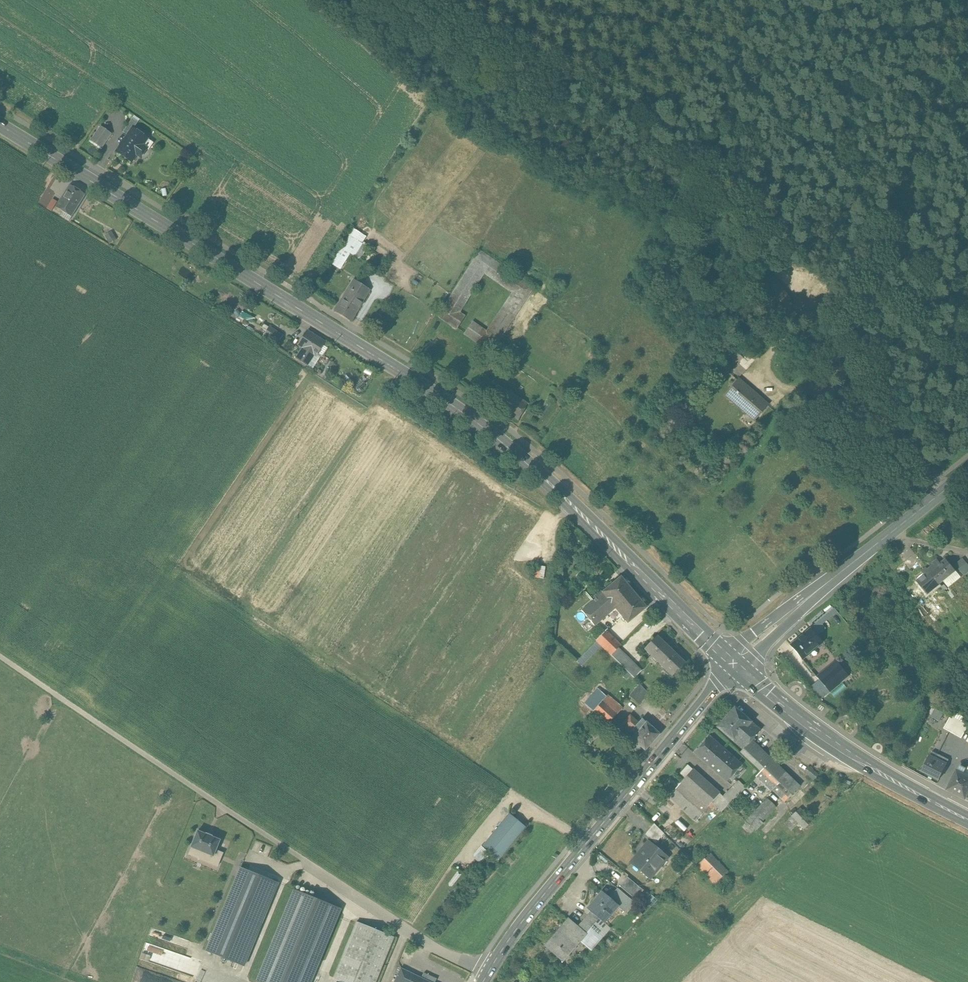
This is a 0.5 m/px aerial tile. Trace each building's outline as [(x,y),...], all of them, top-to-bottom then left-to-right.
[(133,118),(123,132),(128,136),(133,129),(134,129),(138,122),(133,118)] [(101,126),(91,141),(102,148),(111,134),(101,126)] [(128,136),(117,152),(132,161),(137,154),(141,157),(146,149),(142,146),(147,138),(134,129),(133,129),(128,136)] [(85,195),(70,185),(56,207),(72,217),(85,195)] [(55,195),(49,191),(41,204),(51,211),(56,203),(52,200),(55,195)] [(341,247),(351,253),(355,256),(363,245),(349,235),(341,247)] [(341,247),(330,263),(335,267),(341,258),(346,261),(351,253),(341,247)] [(515,292),(487,333),(472,323),(465,333),(480,344),(497,341),(532,289),(480,253),(441,317),(457,328),(464,318),(457,313),(484,271),(515,292)] [(341,258),(335,267),(340,270),(346,261),(341,258)] [(354,280),(345,296),(361,306),(370,290),(354,280)] [(351,321),(361,306),(345,296),(335,311),(351,321)] [(283,336),(270,327),(263,338),(276,346),(283,336)] [(325,343),(307,331),(299,345),(304,348),(297,359),(312,369),(320,358),(317,356),(325,343)] [(734,351),(720,367),(729,375),(743,359),(734,351)] [(768,406),(738,380),(725,395),(755,421),(768,406)] [(589,551),(582,558),(586,561),(593,554),(589,551)] [(967,572),(967,563),(963,557),(955,564),(965,575),(967,572)] [(946,559),(941,564),(939,561),(928,570),(940,585),(956,572),(946,559)] [(940,585),(928,570),(924,573),(926,575),(918,581),(928,594),(940,585)] [(646,608),(621,578),(603,593),(616,608),(628,623),(646,608)] [(603,593),(582,611),(595,626),(616,608),(603,593)] [(931,601),(923,607),(928,614),(930,612),(935,607),(931,601)] [(939,604),(935,607),(930,612),(932,614),(929,616),(934,623),(937,621),(936,618),(945,611),(939,604)] [(810,629),(790,645),(803,660),(823,643),(810,629)] [(607,631),(597,641),(602,646),(612,636),(607,631)] [(612,636),(602,646),(611,655),(619,648),(621,645),(612,636)] [(686,663),(657,636),(644,649),(673,677),(686,663)] [(642,671),(619,648),(611,655),(634,678),(642,671)] [(840,664),(815,685),(824,697),(850,676),(840,664)] [(640,684),(630,696),(639,705),(649,694),(640,684)] [(607,697),(598,689),(585,704),(594,712),(608,725),(623,708),(608,695),(607,697)] [(760,731),(735,708),(717,728),(743,750),(752,740),(760,731)] [(936,708),(932,717),(940,721),(945,712),(936,708)] [(608,725),(594,712),(589,717),(604,730),(608,725)] [(951,717),(967,727),(967,720),(954,712),(951,717)] [(659,734),(642,720),(639,723),(630,715),(620,727),(645,750),(659,734)] [(951,717),(944,729),(962,739),(967,728),(967,727),(951,717)] [(724,750),(709,737),(695,753),(710,767),(724,750)] [(800,787),(754,743),(754,742),(752,740),(743,750),(741,752),(759,769),(760,773),(753,780),(766,791),(768,792),(771,789),(785,802),(800,787)] [(724,750),(710,767),(726,781),(741,765),(724,750)] [(947,765),(930,756),(923,771),(940,780),(947,765)] [(680,774),(685,778),(693,770),(688,765),(680,774)] [(818,775),(809,767),(805,772),(814,780),(818,775)] [(720,794),(693,770),(685,778),(676,789),(696,807),(703,813),(704,812),(707,814),(715,805),(712,802),(720,794)] [(957,795),(966,800),(966,799),(967,795),(967,776),(966,775),(957,795)] [(739,782),(724,798),(730,804),(745,789),(739,782)] [(696,807),(676,789),(672,794),(692,812),(696,807)] [(692,812),(672,794),(669,797),(696,821),(703,813),(696,807),(692,812)] [(730,804),(724,798),(720,794),(712,802),(715,805),(722,812),(730,804)] [(768,799),(753,814),(762,822),(776,807),(768,799)] [(812,821),(800,808),(792,816),(804,829),(812,821)] [(762,822),(753,814),(745,822),(754,830),(762,822)] [(484,845),(499,858),(525,828),(509,815),(484,845)] [(797,836),(804,829),(792,816),(784,823),(797,836)] [(664,834),(654,824),(645,835),(656,844),(664,834)] [(191,847),(192,848),(190,854),(189,855),(190,855),(197,858),(218,866),(223,853),(216,850),(220,840),(212,837),(212,836),(207,834),(198,831),(191,847)] [(649,841),(631,863),(650,879),(668,857),(649,841)] [(722,878),(704,859),(696,866),(715,885),(722,878)] [(242,868),(208,951),(245,967),(279,883),(242,868)] [(632,896),(640,887),(627,876),(619,885),(632,896)] [(722,878),(715,885),(718,889),(727,879),(724,876),(722,878)] [(617,893),(609,886),(605,892),(612,898),(617,893)] [(256,981),(257,981),(312,981),(342,909),(294,889),(256,981)] [(602,892),(588,909),(594,915),(591,919),(595,923),(599,919),(604,923),(618,906),(602,892)] [(591,919),(588,916),(583,921),(586,924),(591,928),(595,923),(591,919)] [(357,922),(333,978),(344,981),(376,981),(394,937),(357,922)] [(573,922),(549,950),(563,962),(586,934),(581,930),(573,922)] [(586,924),(581,930),(586,934),(591,928),(586,924)] [(438,979),(425,973),(423,977),(401,967),(401,968),(395,981),(436,981),(438,979)]
